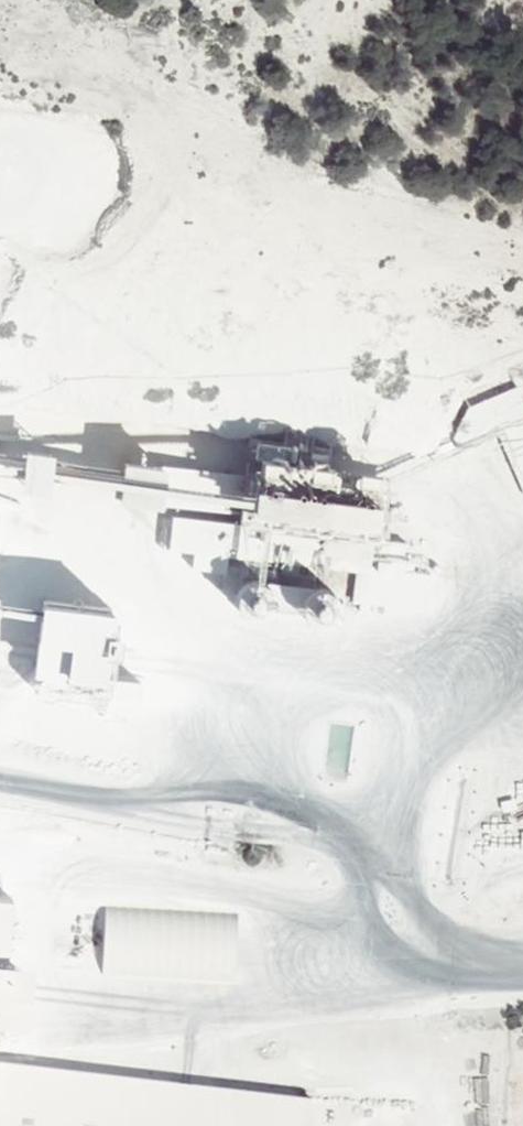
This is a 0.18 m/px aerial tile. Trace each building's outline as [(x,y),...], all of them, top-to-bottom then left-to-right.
[(455,436),(460,448),(500,430),(522,484),(522,393),(520,386),(470,408),(455,436)] [(380,489),(250,474),(248,499),(376,515),(380,489)] [(172,514),(168,548),(243,556),(246,522),(172,514)] [(353,600),(428,609),(432,574),(357,565),(353,600)] [(274,592),(272,586),(268,581),(263,577),(256,575),(250,576),(243,579),(239,583),(236,589),(234,595),(236,602),(239,608),(244,612),(250,614),(256,615),(263,613),(268,610),(272,604),(274,598),(274,592)] [(341,600),(339,594),(335,589),(330,585),(324,583),(317,584),(311,586),(306,591),(303,597),(302,603),(303,610),(306,616),(311,620),(317,622),(324,623),(330,621),(335,617),(339,612),(341,606),(341,600)] [(27,640),(24,666),(101,677),(104,651),(111,604),(34,593),(27,640)] [(141,679),(108,675),(104,708),(138,711),(141,679)] [(5,960),(12,894),(0,893),(0,959),(5,960)] [(20,1023),(27,962),(5,960),(0,959),(0,1021),(20,1023)] [(311,1097),(0,1062),(0,1125),(307,1125),(311,1097)]
